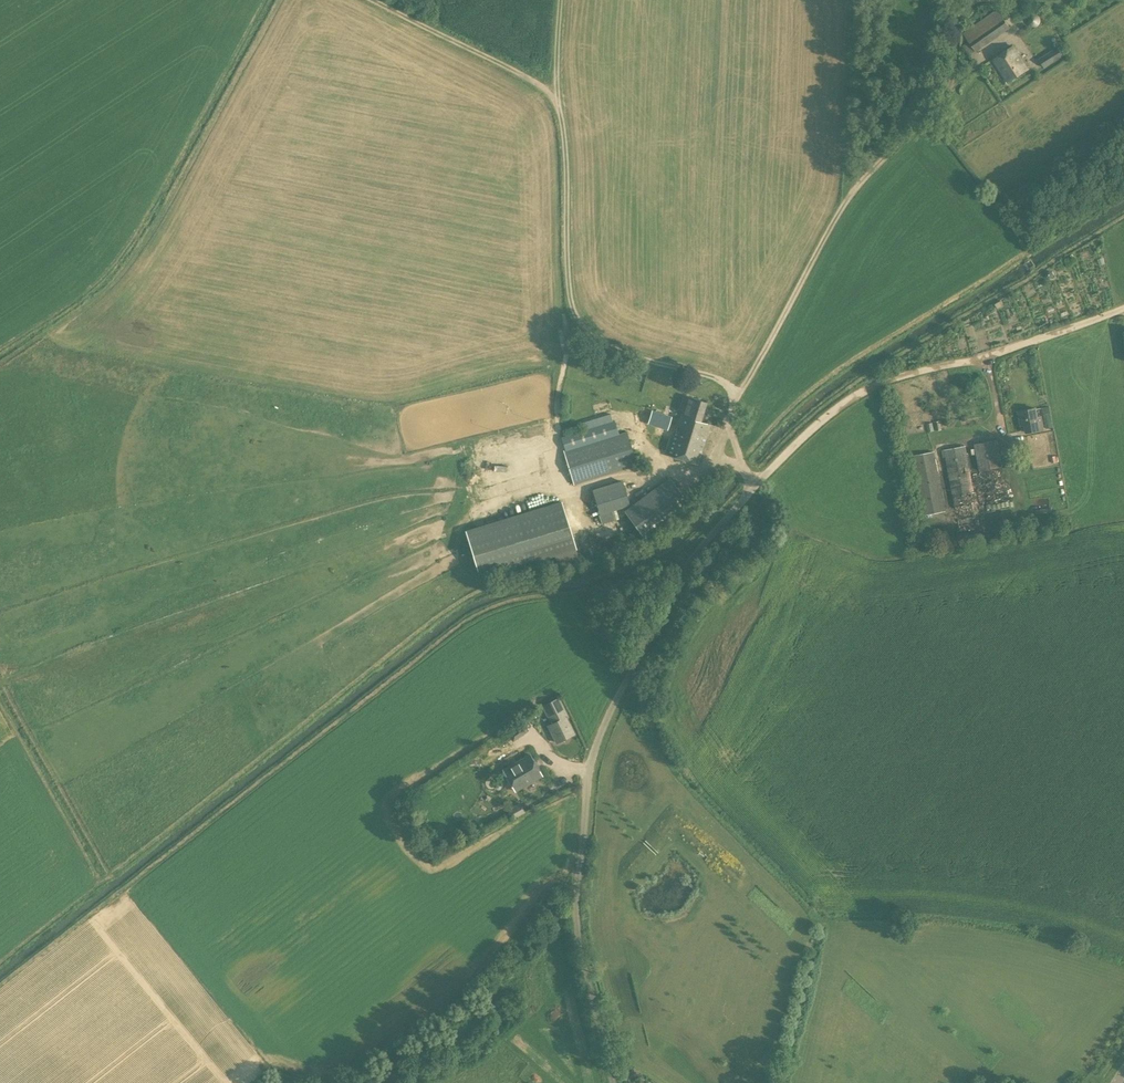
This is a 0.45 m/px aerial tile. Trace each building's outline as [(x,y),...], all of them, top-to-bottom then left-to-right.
[(986,19),(997,36),(1010,28),(999,10),(986,19)] [(978,49),(972,39),(967,42),(973,52),(978,49)] [(1049,66),(1067,55),(1062,46),(1043,58),(1049,66)] [(1013,47),(994,60),(1008,81),(1027,68),(1013,47)] [(684,417),(687,418),(687,419),(699,423),(699,421),(700,422),(706,402),(683,395),(679,409),(686,411),(684,417)] [(667,422),(669,415),(649,408),(644,422),(664,429),(667,422)] [(1026,432),(1043,429),(1041,416),(1037,417),(1035,408),(1018,411),(1020,421),(1024,420),(1026,432)] [(683,418),(681,424),(679,430),(671,453),(697,462),(709,427),(698,423),(699,423),(687,419),(683,418)] [(563,450),(574,485),(637,465),(626,431),(563,450)] [(1002,466),(997,439),(974,444),(983,489),(976,490),(979,504),(1004,500),(998,467),(1002,466)] [(982,531),(965,446),(941,450),(943,457),(945,457),(960,535),(982,531)] [(912,455),(915,468),(909,469),(913,490),(919,489),(924,515),(945,511),(934,451),(912,455)] [(630,506),(624,511),(645,540),(691,506),(670,477),(630,506)] [(621,509),(630,506),(623,480),(592,489),(593,492),(585,494),(588,504),(596,502),(600,515),(598,515),(601,524),(624,518),(621,509)] [(479,577),(575,548),(561,502),(465,532),(479,577)] [(559,695),(541,704),(551,724),(547,726),(556,744),(576,734),(568,718),(570,717),(559,695)] [(503,770),(512,786),(521,781),(524,786),(542,775),(530,754),(503,770)] [(513,820),(526,812),(520,802),(506,810),(513,820)]
